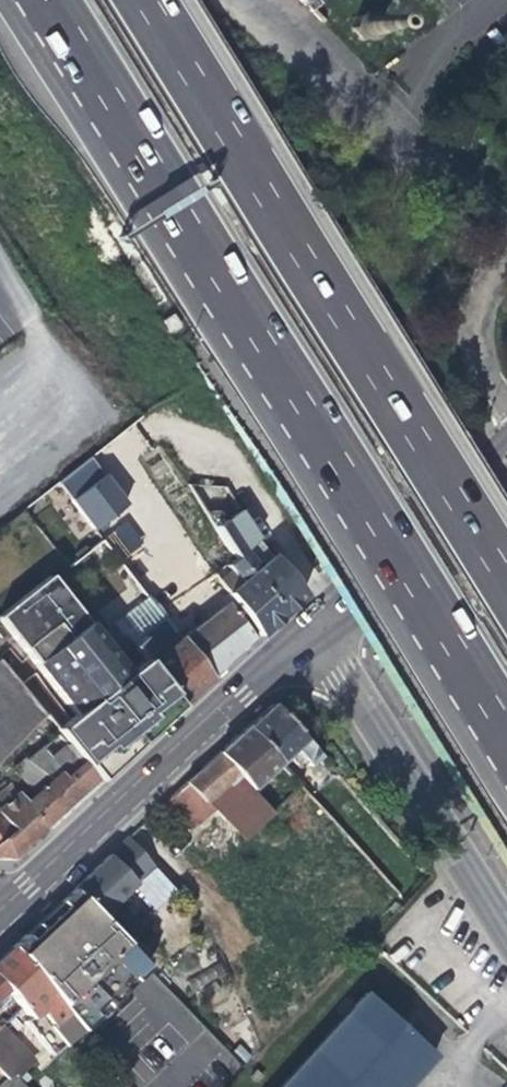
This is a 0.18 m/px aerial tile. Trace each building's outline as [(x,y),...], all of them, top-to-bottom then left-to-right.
[(314,17),(321,11),(313,0),(298,0),(314,17)] [(350,36),(354,40),(353,41),(356,44),(361,46),(364,47),(371,46),(376,42),(380,36),(381,33),(381,28),(380,24),(376,20),(374,18),(369,16),(365,15),(358,17),(355,19),(351,24),(350,32),(350,36)] [(97,455),(60,480),(95,532),(132,507),(97,455)] [(213,527),(234,560),(277,617),(303,592),(269,554),(254,568),(241,548),(254,538),(236,511),(213,527)] [(125,550),(140,545),(131,521),(116,527),(125,550)] [(255,637),(277,617),(234,560),(226,565),(230,571),(218,580),(226,591),(224,593),(255,637)] [(67,748),(95,783),(179,707),(141,660),(124,673),(47,575),(0,613),(0,621),(73,713),(53,729),(67,748)] [(169,596),(155,608),(178,639),(208,679),(251,641),(224,606),(195,626),(183,610),(181,612),(169,596)] [(141,660),(179,707),(208,679),(178,639),(155,608),(133,626),(122,635),(141,660)] [(48,724),(4,668),(0,671),(0,765),(48,724)] [(258,715),(245,728),(279,765),(285,758),(297,771),(305,764),(308,768),(318,759),(268,706),(258,715)] [(250,792),(279,765),(245,728),(233,738),(215,755),(250,792)] [(95,783),(67,748),(51,763),(42,752),(28,763),(24,761),(10,773),(32,800),(23,808),(15,798),(0,809),(0,859),(11,860),(95,783)] [(213,812),(246,842),(273,816),(250,792),(215,755),(177,790),(162,804),(190,832),(213,812)] [(148,872),(120,842),(104,858),(75,888),(102,912),(148,872)] [(151,967),(73,888),(64,897),(33,925),(11,946),(83,1034),(137,981),(151,967)] [(6,995),(29,1022),(24,1026),(53,1059),(83,1034),(16,952),(7,950),(0,957),(0,988),(6,995)] [(279,1086),(401,1086),(430,1055),(364,994),(279,1086)] [(3,1079),(9,1073),(13,1077),(30,1060),(0,1026),(0,1076),(3,1079)] [(13,1077),(9,1073),(3,1079),(0,1082),(0,1086),(22,1086),(13,1077)] [(248,1081),(256,1086),(257,1086),(263,1080),(256,1073),(248,1081)]
